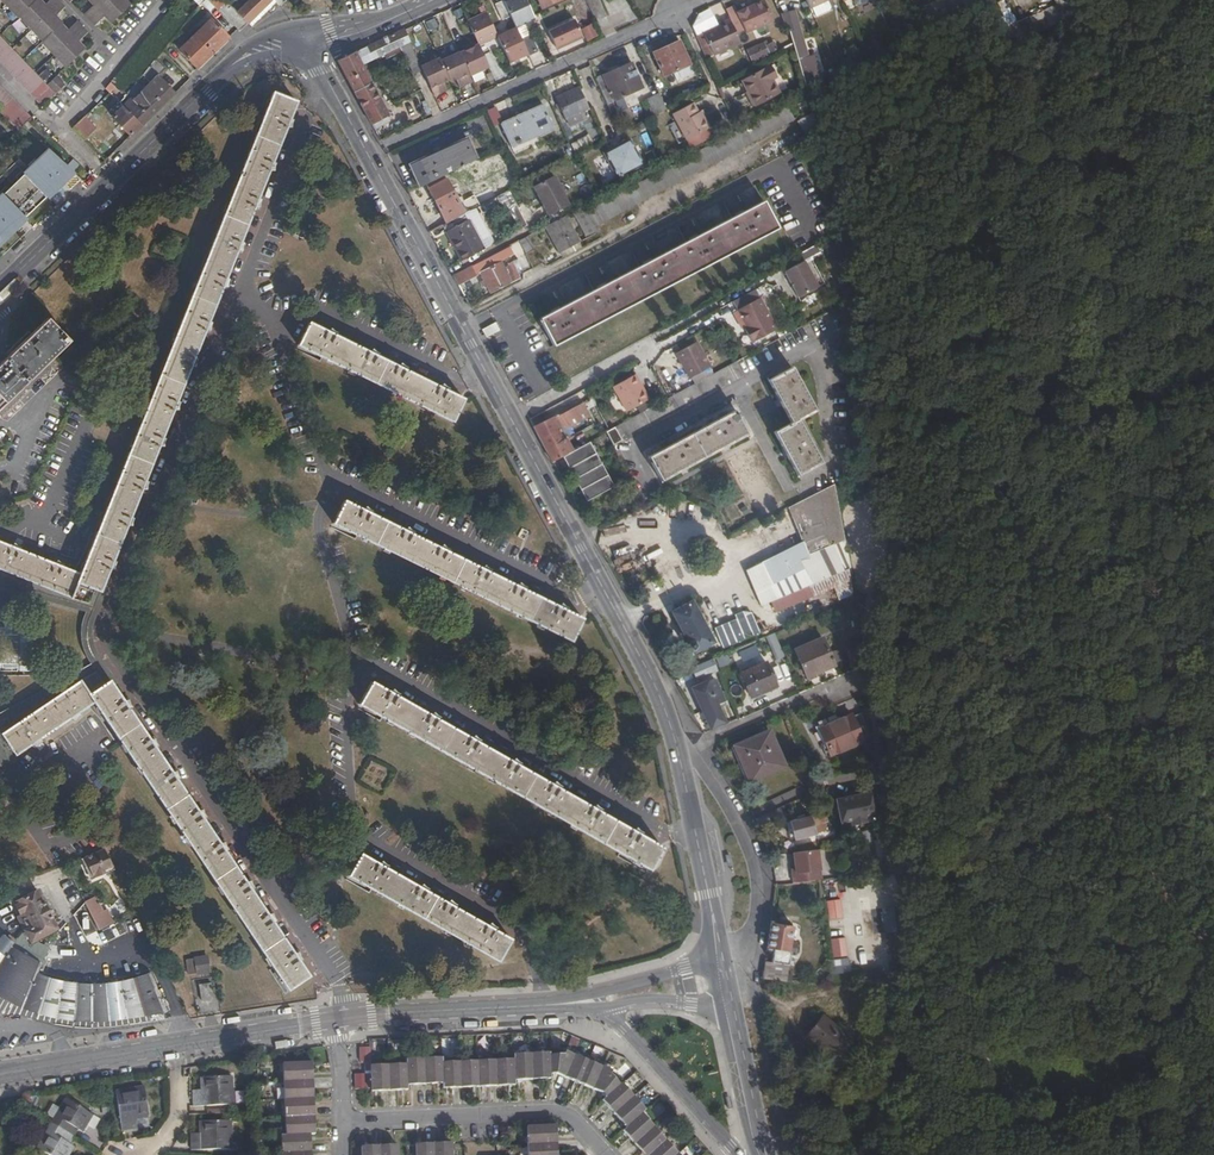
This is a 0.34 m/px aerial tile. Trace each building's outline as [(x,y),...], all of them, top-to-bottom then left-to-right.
[(6,4),(18,17),(19,15),(31,28),(43,40),(42,41),(66,66),(84,49),(77,42),(86,33),(76,22),(66,31),(60,25),(61,24),(55,17),(64,7),(59,2),(57,0),(50,0),(44,5),(39,0),(2,0),(6,4)] [(124,0),(90,0),(94,4),(84,14),(95,25),(105,16),(111,22),(129,5),(124,0)] [(228,5),(223,0),(209,0),(239,31),(248,22),(271,0),(233,0),(228,5)] [(275,0),(271,0),(248,22),(252,26),(256,22),(276,3),(279,5),(281,3),(275,0)] [(535,20),(526,0),(504,0),(503,1),(494,5),(501,21),(510,17),(515,29),(535,20)] [(596,22),(606,17),(598,0),(586,0),(596,22)] [(725,8),(730,19),(734,27),(738,26),(742,24),(744,28),(770,16),(763,0),(753,0),(742,5),(734,8),(733,5),(725,8)] [(810,9),(812,8),(817,17),(830,11),(832,7),(828,0),(829,0),(806,0),(810,9)] [(875,0),(858,0),(855,2),(858,9),(861,10),(877,3),(875,0)] [(922,23),(966,0),(937,0),(917,11),(922,23)] [(793,11),(781,17),(788,33),(791,32),(793,44),(806,87),(835,71),(833,67),(820,73),(815,55),(808,56),(801,30),(800,28),(793,11)] [(497,38),(486,14),(467,22),(476,43),(478,46),(478,47),(497,38)] [(190,39),(180,29),(170,40),(196,68),(228,37),(211,19),(190,39)] [(734,27),(730,19),(720,24),(721,26),(704,33),(705,35),(714,55),(715,56),(741,43),(734,27)] [(574,20),(549,31),(557,50),(582,39),(574,20)] [(592,24),(582,29),(588,41),(598,36),(592,24)] [(890,31),(893,39),(907,32),(903,24),(890,31)] [(520,39),(515,29),(497,38),(509,63),(527,54),(528,56),(537,51),(529,35),(520,39)] [(339,61),(373,123),(388,116),(362,65),(385,54),(387,58),(403,51),(414,74),(422,71),(421,67),(404,30),(339,61)] [(705,35),(697,39),(706,59),(714,55),(705,35)] [(42,106),(65,85),(56,76),(47,85),(0,36),(0,62),(42,106)] [(689,64),(679,42),(653,53),(664,75),(689,64)] [(774,42),(765,45),(763,43),(747,51),(752,61),(777,50),(774,42)] [(470,49),(459,53),(469,76),(488,68),(478,47),(478,46),(470,49)] [(439,84),(443,82),(449,79),(450,82),(456,79),(461,77),(464,85),(472,81),(469,76),(459,53),(441,61),(439,58),(421,67),(422,71),(434,96),(442,92),(439,84)] [(155,60),(142,75),(150,83),(140,93),(133,86),(126,94),(130,98),(149,118),(174,94),(157,75),(163,68),(155,60)] [(632,63),(597,78),(607,103),(643,88),(632,63)] [(777,77),(771,67),(745,81),(758,105),(780,93),(773,79),(777,77)] [(461,77),(456,79),(459,87),(464,85),(461,77)] [(439,84),(442,92),(447,90),(443,82),(439,84)] [(23,125),(30,118),(0,86),(0,112),(17,130),(23,125)] [(565,119),(589,109),(579,87),(556,97),(557,102),(561,109),(565,119)] [(106,579),(110,568),(116,568),(116,562),(118,558),(115,557),(127,525),(132,525),(135,516),(131,515),(142,488),(147,488),(148,484),(150,480),(146,478),(160,445),(165,445),(165,441),(167,435),(164,435),(174,408),(180,409),(181,405),(182,400),(178,398),(191,365),(197,366),(197,362),(199,357),(195,355),(206,328),(212,328),(212,326),(213,321),(209,320),(223,287),(229,287),(230,279),(227,277),(237,251),(243,251),(243,246),(245,243),(241,242),(255,207),(261,208),(261,203),(262,199),(259,198),(269,172),(274,173),(275,168),(277,163),(273,162),(286,129),(291,129),(293,122),(290,121),(297,102),(273,92),(80,573),(63,566),(64,563),(59,561),(56,559),(54,562),(19,549),(21,546),(19,544),(21,541),(15,538),(14,541),(12,541),(10,545),(0,541),(0,581),(94,607),(106,579)] [(666,109),(659,94),(646,101),(653,116),(666,109)] [(149,118),(130,98),(122,106),(141,126),(149,118)] [(702,120),(693,104),(673,114),(687,140),(689,139),(708,129),(710,128),(705,119),(702,120)] [(553,128),(543,105),(501,124),(512,146),(553,128)] [(130,136),(141,126),(122,106),(112,116),(130,136)] [(73,128),(84,139),(95,127),(85,116),(73,128)] [(689,139),(693,147),(712,137),(708,129),(689,139)] [(578,141),(583,152),(593,147),(587,136),(578,141)] [(408,165),(419,188),(426,184),(444,175),(477,159),(467,137),(408,165)] [(629,139),(603,153),(617,180),(643,166),(629,139)] [(49,150),(0,197),(0,241),(72,172),(66,166),(49,150)] [(79,165),(72,159),(66,166),(72,172),(79,165)] [(447,222),(465,213),(444,175),(426,184),(447,222)] [(573,203),(558,175),(537,186),(552,216),(573,203)] [(763,201),(537,321),(539,324),(542,323),(554,345),(777,228),(763,201)] [(595,226),(587,211),(584,206),(574,212),(588,237),(598,232),(595,226)] [(566,216),(546,226),(560,253),(579,242),(566,216)] [(448,231),(463,260),(486,248),(470,220),(448,231)] [(519,241),(526,254),(533,250),(526,237),(519,241)] [(562,258),(582,247),(579,242),(560,253),(562,258)] [(513,255),(509,246),(454,276),(458,283),(480,272),(491,293),(520,277),(517,273),(521,270),(519,267),(507,273),(501,261),(513,255)] [(525,270),(532,266),(526,254),(519,258),(525,270)] [(819,286),(806,260),(787,270),(801,296),(819,286)] [(756,289),(732,301),(736,308),(759,296),(756,289)] [(739,309),(748,326),(751,330),(748,332),(753,342),(778,328),(761,297),(739,309)] [(69,341),(47,319),(0,364),(0,408),(69,341)] [(297,346),(452,423),(464,399),(447,390),(449,386),(442,381),(438,386),(406,370),(408,366),(400,361),(397,365),(377,355),(379,351),(371,346),(367,350),(335,335),(337,331),(330,325),(326,330),(309,322),(297,346)] [(495,322),(481,329),(486,338),(499,330),(495,322)] [(712,366),(698,340),(677,351),(691,377),(712,366)] [(744,374),(737,361),(672,396),(615,427),(611,429),(606,432),(612,443),(621,438),(622,440),(744,374)] [(768,381),(791,423),(774,432),(798,475),(821,463),(798,420),(815,411),(792,368),(768,381)] [(651,400),(637,376),(615,388),(629,412),(651,400)] [(579,405),(537,428),(554,461),(563,456),(573,451),(566,438),(563,440),(558,430),(584,415),(579,405)] [(662,481),(746,435),(734,411),(649,457),(662,481)] [(573,451),(563,456),(587,500),(612,487),(588,442),(573,451)] [(835,484),(788,508),(801,542),(761,562),(763,567),(749,574),(761,602),(775,595),(771,585),(813,565),(808,554),(845,540),(835,484)] [(333,524),(571,642),(583,618),(566,610),(568,606),(560,601),(556,605),(525,589),(526,586),(520,581),(516,585),(489,572),(491,569),(485,563),(480,567),(447,551),(449,547),(443,543),(439,547),(411,533),(413,529),(407,524),(403,529),(370,513),(372,509),(364,504),(360,508),(344,500),(333,524)] [(106,579),(94,607),(0,581),(0,587),(85,611),(83,615),(82,619),(81,625),(80,634),(81,642),(84,652),(86,658),(88,662),(89,664),(0,712),(0,721),(101,668),(117,691),(121,689),(101,657),(98,653),(95,648),(93,641),(93,633),(94,624),(96,618),(110,581),(106,579)] [(688,650),(693,650),(708,642),(704,634),(707,632),(701,620),(703,618),(695,601),(673,613),(688,642),(685,645),(688,650)] [(749,611),(713,626),(721,648),(758,633),(749,611)] [(774,660),(784,656),(774,634),(765,638),(774,660)] [(834,665),(823,639),(797,650),(808,676),(834,665)] [(858,665),(855,640),(847,642),(850,667),(858,665)] [(15,672),(16,641),(4,641),(4,655),(0,655),(0,671),(15,672)] [(712,660),(692,669),(696,680),(717,670),(712,660)] [(775,686),(766,663),(741,674),(751,697),(775,686)] [(117,691),(101,668),(0,721),(0,733),(0,766),(32,744),(36,748),(37,747),(40,749),(44,745),(41,743),(43,742),(40,739),(70,718),(74,722),(78,718),(81,716),(78,713),(94,703),(287,990),(310,975),(299,961),(303,958),(301,955),(300,950),(294,952),(274,923),(278,920),(276,918),(275,911),(268,914),(252,889),(255,888),(252,879),(246,881),(225,851),(228,848),(225,840),(219,841),(204,818),(207,816),(203,807),(198,809),(177,779),(180,777),(178,773),(177,768),(171,770),(155,747),(158,744),(156,741),(154,736),(149,738),(130,709),(133,706),(129,697),(124,700),(117,691)] [(706,712),(711,725),(723,720),(718,706),(724,703),(714,679),(692,688),(703,713),(706,712)] [(358,704),(649,870),(663,847),(640,834),(642,830),(635,824),(631,828),(601,811),(602,808),(596,803),(592,807),(560,789),(562,785),(555,779),(551,783),(519,765),(521,761),(514,756),(510,760),(479,742),(481,739),(474,733),(470,737),(438,719),(440,715),(434,710),(429,714),(398,696),(399,692),(393,687),(389,691),(371,681),(358,704)] [(834,721),(832,721),(817,727),(829,755),(863,740),(852,714),(834,721)] [(784,765),(770,732),(733,747),(747,781),(784,765)] [(869,768),(873,767),(870,744),(864,745),(867,768),(869,768)] [(836,799),(840,823),(850,821),(866,817),(875,815),(870,792),(861,794),(845,797),(836,799)] [(793,835),(794,839),(815,834),(815,832),(824,829),(820,815),(812,817),(809,816),(786,823),(789,836),(793,835)] [(866,817),(850,821),(851,825),(867,822),(866,817)] [(93,878),(114,869),(104,850),(84,859),(93,878)] [(818,850),(793,853),(795,869),(796,873),(792,873),(793,883),(818,880),(822,880),(818,850)] [(348,876),(498,963),(512,939),(495,929),(497,926),(490,920),(487,924),(455,906),(457,903),(450,897),(446,901),(426,890),(428,887),(421,881),(417,885),(387,868),(389,865),(381,858),(378,862),(361,853),(348,876)] [(15,902),(21,915),(23,914),(29,925),(23,928),(31,942),(57,928),(37,890),(15,902)] [(94,897),(84,901),(92,916),(102,912),(94,897)] [(826,900),(828,919),(843,918),(841,899),(826,900)] [(108,909),(102,912),(92,916),(99,930),(114,922),(108,909)] [(23,914),(21,915),(18,917),(23,928),(29,925),(23,914)] [(793,927),(770,923),(767,949),(773,950),(772,962),(765,961),(763,972),(785,976),(793,927)] [(11,944),(2,934),(0,936),(0,952),(2,953),(11,944)] [(845,938),(830,939),(832,958),(847,957),(845,938)] [(25,1010),(36,1013),(47,1016),(61,1019),(73,1021),(85,1022),(95,1022),(118,1019),(136,1017),(163,1013),(147,974),(135,978),(121,982),(111,984),(92,984),(77,984),(56,980),(36,973),(40,964),(10,947),(3,955),(0,953),(0,998),(3,1000),(16,1006),(25,1010)] [(206,956),(195,958),(197,973),(208,971),(206,956)] [(830,964),(832,974),(842,973),(840,962),(830,964)] [(784,982),(785,976),(763,972),(763,978),(784,982)] [(210,983),(200,985),(202,1000),(212,998),(210,983)] [(884,998),(882,990),(874,991),(876,1000),(884,998)] [(836,1058),(851,1039),(823,1016),(808,1035),(836,1058)] [(573,1054),(566,1051),(565,1054),(551,1054),(551,1052),(515,1053),(515,1058),(444,1062),(444,1057),(408,1058),(408,1063),(373,1065),(373,1060),(367,1060),(367,1069),(373,1069),(374,1089),(409,1088),(409,1083),(445,1082),(445,1086),(516,1084),(516,1078),(551,1077),(551,1072),(557,1072),(600,1091),(605,1097),(602,1100),(626,1127),(623,1130),(645,1154),(679,1154),(653,1126),(642,1113),(645,1111),(621,1083),(619,1084),(609,1074),(611,1071),(573,1054)] [(312,1098),(312,1080),(311,1063),(282,1065),(284,1135),(280,1135),(281,1154),(309,1154),(308,1133),(314,1133),(312,1098)] [(357,1073),(358,1088),(370,1087),(368,1073),(357,1073)] [(201,1078),(202,1089),(202,1098),(193,1098),(194,1106),(232,1104),(231,1076),(201,1078)] [(128,1120),(136,1119),(148,1117),(143,1088),(116,1091),(121,1130),(129,1128),(128,1120)] [(202,1098),(202,1089),(193,1090),(193,1098),(202,1098)] [(52,1123),(73,1136),(77,1129),(82,1131),(92,1114),(66,1099),(52,1123)] [(138,1127),(136,1119),(128,1120),(129,1128),(138,1127)] [(200,1142),(192,1142),(192,1149),(230,1149),(229,1121),(200,1122),(200,1134),(200,1142)] [(52,1123),(37,1147),(50,1154),(68,1154),(73,1146),(69,1143),(73,1136),(52,1123)] [(552,1145),(551,1127),(524,1128),(525,1154),(552,1154),(552,1145)] [(192,1134),(192,1142),(200,1142),(200,1134),(192,1134)] [(448,1141),(413,1143),(413,1154),(449,1154),(448,1141)] [(359,1154),(395,1154),(394,1144),(359,1146),(359,1154)]
